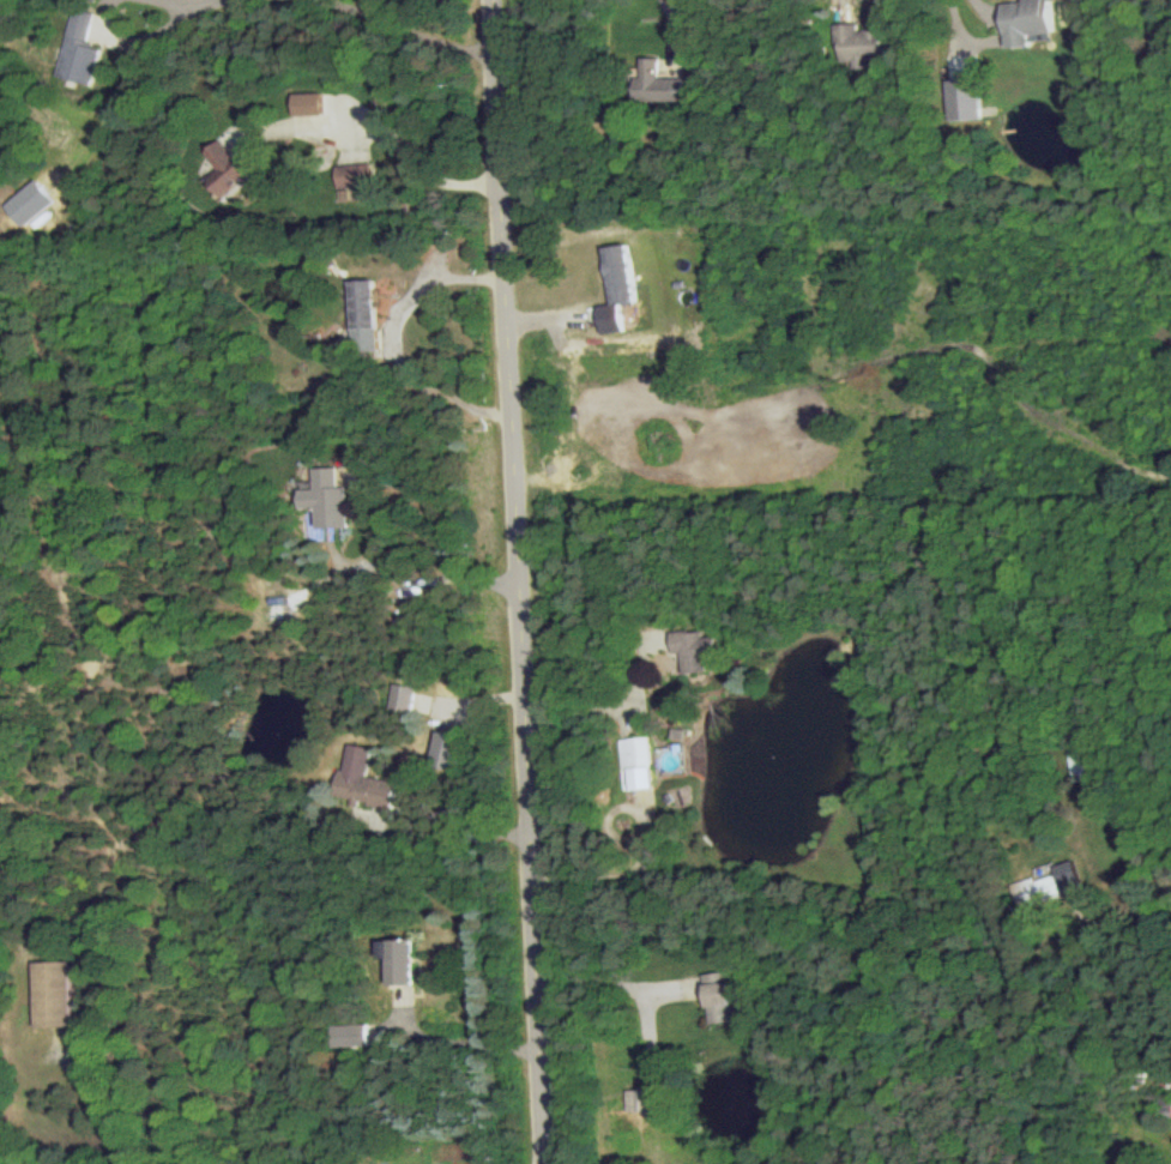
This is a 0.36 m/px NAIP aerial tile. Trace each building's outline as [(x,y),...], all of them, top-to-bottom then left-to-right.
[(1005,50),(1029,49),(1028,36),(1051,34),(1048,0),(1021,0),(1022,4),(1001,5),(1005,50)] [(90,87),(99,51),(87,48),(95,16),(74,10),(56,78),(90,87)] [(835,26),(835,46),(841,46),(841,63),(853,63),(853,70),(875,69),(875,60),(883,60),(882,31),(859,32),(859,25),(835,26)] [(686,79),(660,79),(660,60),(642,59),(641,79),(635,79),(635,102),(685,104),(686,79)] [(945,82),(949,123),(982,119),(977,78),(945,82)] [(297,117),(326,116),(325,94),(297,95),(297,117)] [(206,152),(219,172),(207,180),(219,199),(250,178),(224,140),(206,152)] [(339,165),(339,201),(349,201),(349,191),(373,190),(373,165),(339,165)] [(54,201),(35,181),(5,208),(24,229),(54,201)] [(603,248),(612,305),(599,307),(603,335),(626,332),(621,306),(637,303),(628,244),(603,248)] [(377,352),(375,280),(350,281),(352,352),(377,352)] [(339,468),(315,469),(315,490),(299,491),(299,509),(316,509),(316,529),(349,528),(348,488),(339,488),(339,468)] [(707,672),(706,658),(716,657),(715,638),(703,639),(702,631),(671,634),(673,654),(682,653),(683,674),(707,672)] [(416,689),(394,685),(389,710),(411,714),(416,689)] [(453,772),(462,738),(438,732),(429,766),(453,772)] [(648,738),(619,740),(622,771),(627,771),(629,792),(653,789),(648,738)] [(396,783),(366,777),(372,749),(346,744),(336,797),(355,801),(355,803),(391,810),(396,783)] [(1011,885),(1019,910),(1081,892),(1072,861),(1052,867),(1055,876),(1036,882),(1035,878),(1011,885)] [(388,986),(414,985),(413,940),(378,941),(378,959),(387,959),(388,986)] [(36,963),(37,1027),(73,1027),(72,963),(36,963)] [(711,1026),(737,1022),(729,972),(703,977),(711,1026)] [(334,1027),(334,1049),(369,1048),(368,1025),(334,1027)] [(626,1112),(648,1112),(648,1090),(625,1091),(626,1112)]
